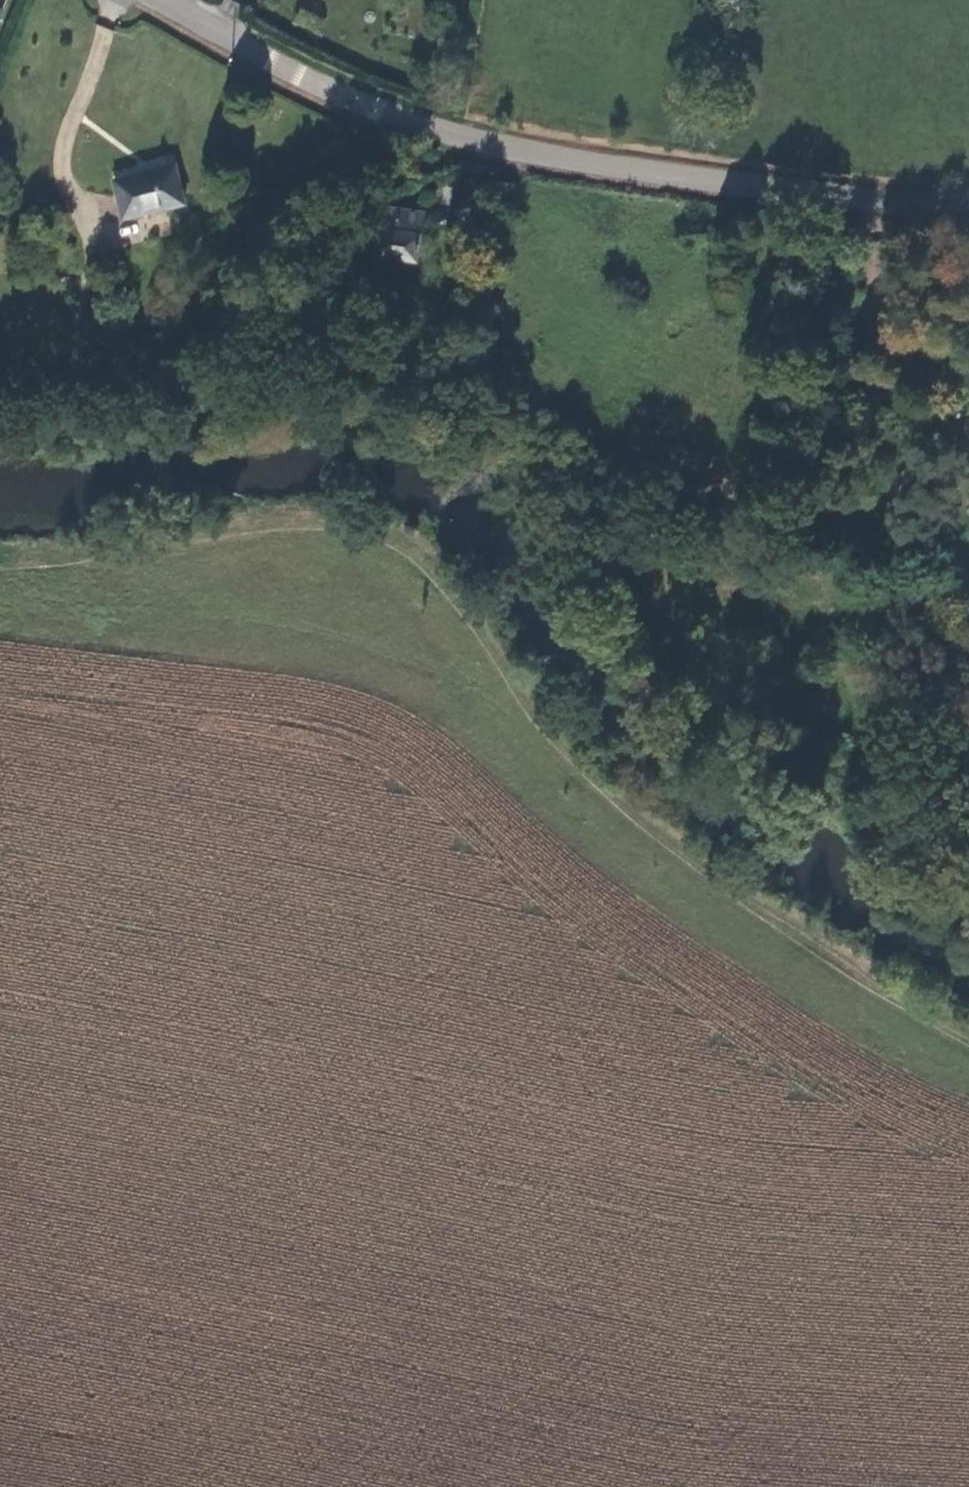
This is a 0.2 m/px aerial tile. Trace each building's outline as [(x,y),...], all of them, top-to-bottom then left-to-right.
[(175,172),(111,185),(118,219),(182,206),(175,172)] [(426,216),(382,209),(374,257),(418,263),(426,216)] [(788,541),(784,554),(796,557),(800,545),(788,541)]
